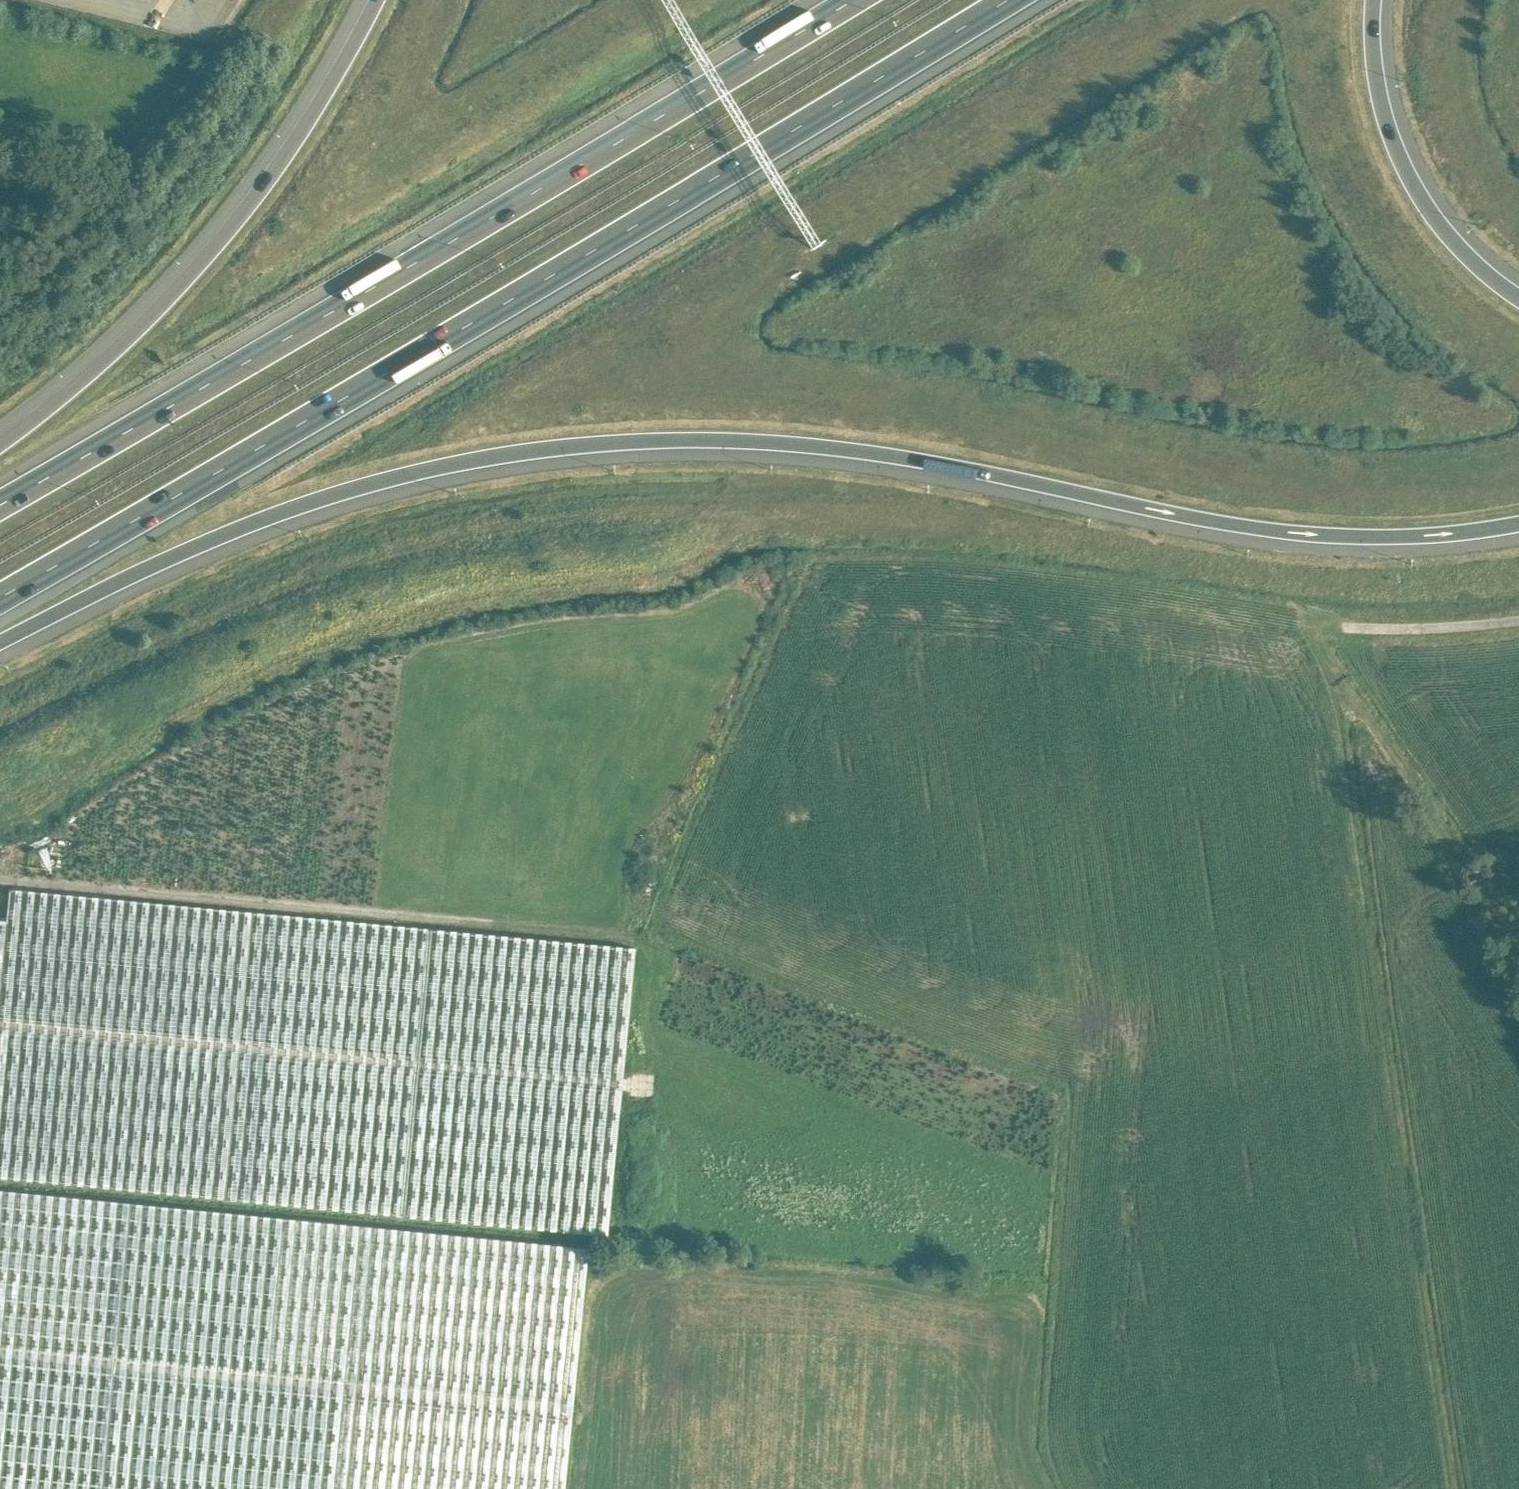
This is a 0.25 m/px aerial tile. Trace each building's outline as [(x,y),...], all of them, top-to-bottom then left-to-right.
[(402,1215),(430,927),(9,887),(6,919),(0,918),(0,1176),(402,1215)] [(608,1234),(636,946),(432,928),(405,1214),(608,1234)] [(589,1246),(0,1188),(0,1488),(565,1488),(589,1246)]
